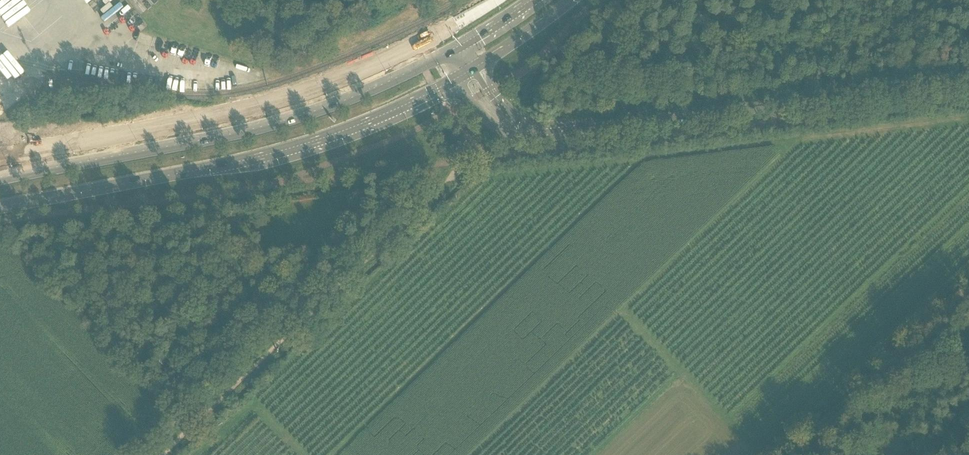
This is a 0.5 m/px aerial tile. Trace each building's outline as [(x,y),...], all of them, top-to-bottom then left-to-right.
[(22,19),(37,38),(46,31),(30,11),(37,6),(33,0),(5,0),(2,3),(17,23),(22,19)] [(113,9),(123,0),(105,0),(113,9)] [(146,33),(144,41),(168,46),(170,39),(146,33)] [(174,42),(172,47),(194,54),(196,48),(174,42)] [(210,55),(209,61),(220,64),(222,59),(210,55)] [(6,106),(0,111),(0,119),(10,111),(6,106)] [(247,272),(259,264),(253,255),(241,263),(247,272)]
